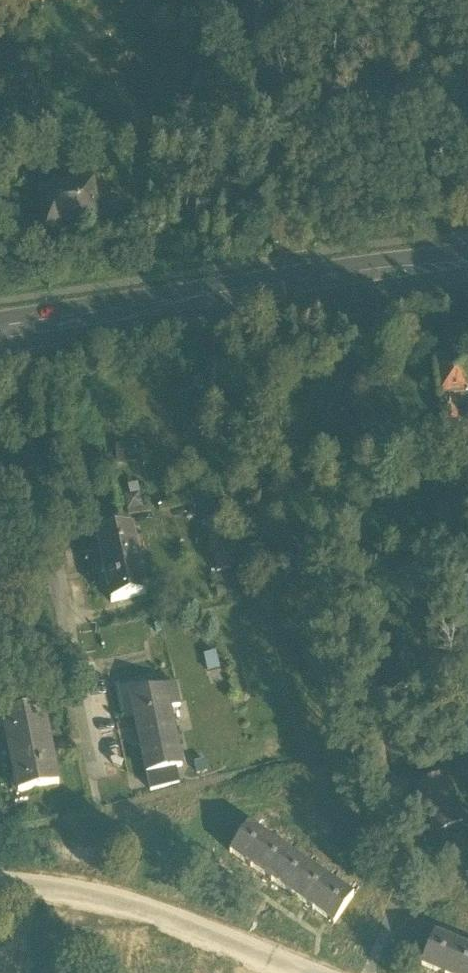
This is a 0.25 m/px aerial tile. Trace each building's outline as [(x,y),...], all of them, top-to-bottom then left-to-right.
[(45,228),(54,227),(56,230),(59,231),(63,231),(83,229),(86,227),(87,225),(88,222),(95,222),(91,180),(66,183),(67,189),(41,192),(45,228)] [(441,399),(457,397),(467,396),(467,364),(436,367),(440,399),(441,399)] [(457,397),(459,422),(467,421),(467,396),(457,397)] [(455,422),(459,422),(457,397),(441,399),(443,422),(443,423),(455,422)] [(206,520),(217,573),(234,569),(223,516),(206,520)] [(97,536),(111,603),(147,596),(132,529),(97,536)] [(131,695),(147,775),(182,768),(170,710),(180,708),(175,686),(131,695)] [(3,718),(19,795),(59,787),(43,710),(3,718)] [(147,775),(150,788),(185,781),(182,768),(147,775)] [(419,789),(430,814),(440,809),(447,825),(467,816),(449,775),(419,789)] [(335,925),(354,893),(245,825),(225,856),(335,925)] [(431,934),(417,971),(423,972),(467,972),(467,948),(431,934)]
